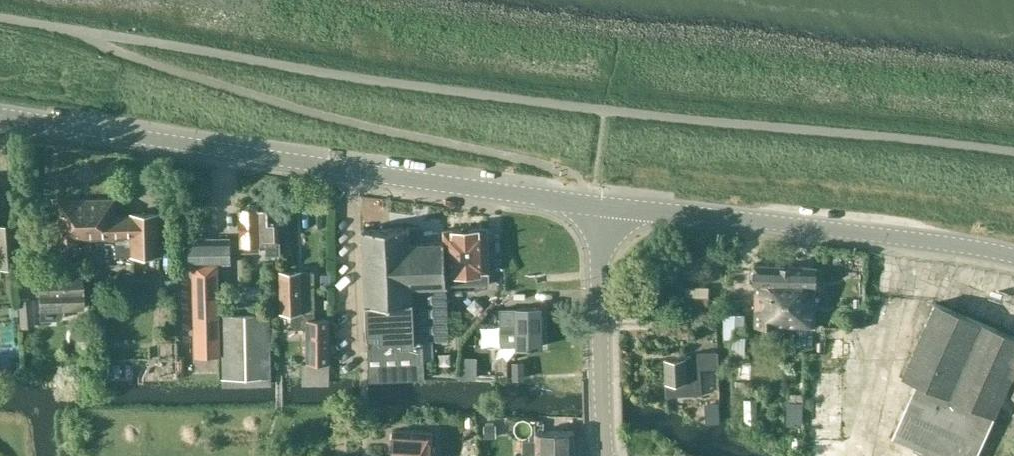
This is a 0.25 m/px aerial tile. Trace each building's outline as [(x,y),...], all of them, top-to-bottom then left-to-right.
[(88,238),(87,199),(59,200),(60,222),(61,239),(88,238)] [(87,199),(88,238),(115,238),(115,236),(132,236),(132,257),(160,256),(158,214),(131,215),(131,222),(115,222),(114,199),(87,199)] [(267,253),(279,253),(278,218),(268,219),(268,207),(259,207),(259,205),(241,206),(242,242),(243,242),(243,250),(259,249),(259,241),(263,241),(263,244),(267,244),(267,253)] [(14,268),(11,224),(0,225),(0,269),(14,268)] [(446,285),(445,241),(432,242),(410,242),(410,226),(363,228),(369,380),(424,378),(422,339),(448,337),(446,285)] [(445,241),(446,285),(489,284),(487,228),(444,229),(444,241),(432,242),(445,241)] [(190,264),(193,264),(218,263),(219,263),(231,263),(230,238),(189,239),(190,264)] [(218,263),(193,264),(196,355),(220,354),(218,263)] [(751,270),(750,270),(751,280),(751,281),(755,283),(754,326),(785,327),(785,266),(755,265),(755,268),(751,270)] [(788,267),(785,266),(785,327),(804,327),(808,327),(814,327),(816,267),(788,267)] [(80,271),(60,272),(37,273),(39,310),(81,308),(80,271)] [(280,313),(292,313),(292,328),(307,328),(307,363),(303,362),(302,378),(329,378),(329,319),(315,319),(314,272),(280,272),(281,311),(280,311),(280,313)] [(18,300),(19,306),(20,328),(33,327),(31,299),(18,300)] [(517,346),(542,346),(541,307),(517,308),(517,322),(505,322),(505,334),(517,334),(517,346)] [(223,379),(271,378),(270,313),(221,314),(223,379)] [(665,360),(667,395),(701,393),(700,368),(718,367),(717,353),(698,354),(698,358),(665,360)] [(460,357),(460,378),(475,378),(475,358),(460,357)] [(524,378),(523,362),(513,362),(513,378),(524,378)] [(718,404),(707,405),(708,422),(719,421),(718,404)] [(846,453),(853,455),(871,455),(887,424),(865,414),(856,432),(847,428),(842,438),(851,442),(846,453)] [(871,455),(897,455),(907,433),(887,424),(871,455)] [(436,452),(432,451),(432,431),(393,429),(392,455),(436,455),(436,452)] [(574,432),(537,431),(536,455),(573,455),(574,432)] [(897,455),(922,455),(928,443),(907,433),(897,455)] [(922,455),(947,455),(949,452),(928,443),(922,455)]
